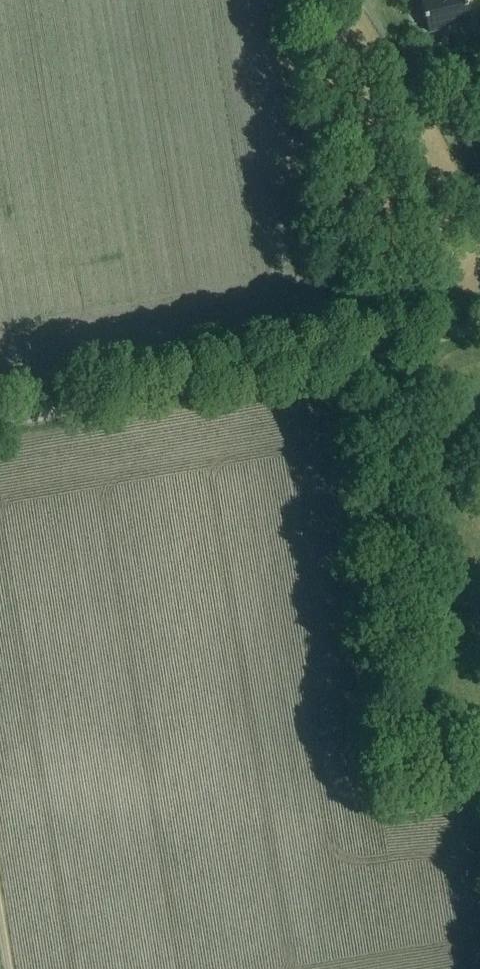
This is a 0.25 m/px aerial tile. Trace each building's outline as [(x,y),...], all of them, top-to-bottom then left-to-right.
[(463,0),(420,0),(421,2),(420,2),(421,6),(420,7),(423,21),(426,21),(428,34),(445,30),(444,27),(468,21),(463,0)]
